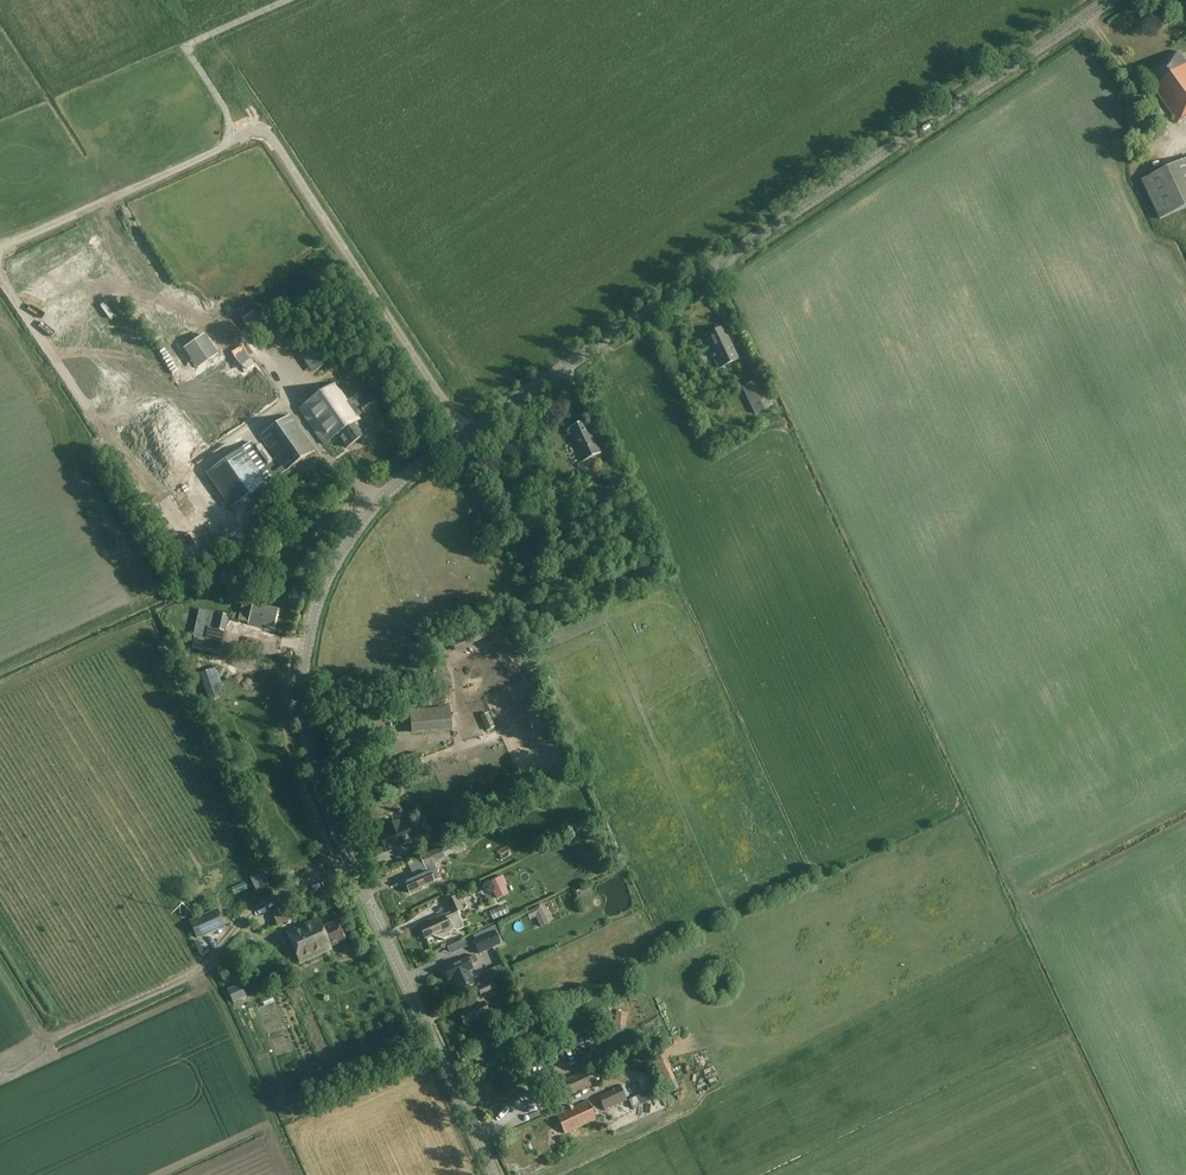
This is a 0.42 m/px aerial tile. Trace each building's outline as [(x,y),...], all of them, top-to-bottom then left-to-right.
[(1179,51),(1147,75),(1156,87),(1154,89),(1179,123),(1185,118),(1185,60),(1179,51)] [(1141,181),(1160,220),(1185,207),(1185,160),(1141,181)] [(75,252),(82,264),(75,268),(73,264),(65,268),(70,278),(91,266),(85,255),(84,256),(81,249),(75,252)] [(35,277),(39,283),(53,274),(49,268),(35,277)] [(55,274),(38,290),(47,299),(64,282),(55,274)] [(283,291),(276,294),(279,301),(286,298),(283,291)] [(222,312),(226,310),(234,324),(240,320),(227,295),(216,301),(222,312)] [(213,342),(234,327),(224,313),(203,327),(213,342)] [(264,328),(254,313),(243,320),(254,335),(264,328)] [(720,368),(738,359),(723,327),(705,336),(720,368)] [(180,350),(192,369),(213,355),(201,336),(180,350)] [(76,361),(87,353),(78,341),(68,348),(76,361)] [(774,405),(761,377),(742,386),(756,413),(774,405)] [(354,411),(335,385),(300,409),(325,445),(338,436),(347,449),(366,436),(357,423),(360,421),(357,417),(363,413),(365,415),(376,406),(370,399),(354,411)] [(256,494),(316,451),(289,415),(260,436),(281,465),(272,472),(268,465),(273,462),(260,445),(256,448),(252,443),(230,459),(256,494)] [(582,462),(601,453),(586,421),(568,430),(582,462)] [(610,479),(620,474),(613,459),(598,466),(604,480),(609,477),(610,479)] [(209,530),(222,522),(219,517),(206,525),(209,530)] [(608,586),(611,593),(623,589),(620,581),(608,586)] [(231,593),(229,599),(244,602),(245,596),(231,593)] [(274,627),(278,610),(252,604),(248,625),(262,628),(262,624),(274,627)] [(217,615),(214,631),(226,633),(229,617),(217,615)] [(218,698),(209,670),(201,673),(210,701),(218,698)] [(453,728),(451,707),(410,712),(412,732),(453,728)] [(495,728),(488,712),(480,716),(487,731),(495,728)] [(399,760),(407,781),(408,785),(426,778),(417,753),(399,760)] [(412,838),(405,821),(400,823),(398,819),(383,826),(385,830),(378,833),(385,850),(412,838)] [(415,840),(426,835),(419,819),(409,824),(415,840)] [(454,853),(451,845),(441,850),(440,849),(420,858),(427,873),(405,883),(410,894),(434,883),(433,881),(439,878),(433,864),(445,858),(445,857),(454,853)] [(508,894),(504,885),(506,884),(502,875),(500,876),(490,880),(497,898),(508,894)] [(244,883),(231,888),(234,895),(247,889),(244,883)] [(464,929),(457,913),(462,911),(456,897),(445,902),(450,913),(443,917),(442,915),(428,921),(429,923),(419,928),(424,939),(432,936),(442,940),(449,937),(452,931),(456,932),(464,929)] [(499,919),(509,915),(506,906),(495,910),(499,919)] [(548,924),(540,907),(527,913),(530,920),(536,917),(541,928),(548,924)] [(189,922),(197,939),(225,926),(218,909),(189,922)] [(322,928),(317,918),(286,932),(300,964),(332,950),(331,948),(345,941),(337,922),(322,928)] [(565,939),(565,927),(554,928),(554,939),(565,939)] [(473,942),(479,955),(501,945),(495,932),(473,942)] [(478,963),(475,956),(468,959),(468,958),(444,969),(449,981),(453,979),(459,993),(475,985),(469,972),(473,970),(471,966),(478,963)] [(481,996),(496,990),(492,982),(477,989),(481,996)] [(464,1026),(488,1015),(483,1003),(459,1014),(464,1026)] [(655,1014),(640,1020),(645,1034),(660,1029),(655,1014)] [(288,1043),(287,1030),(268,1032),(269,1044),(288,1043)] [(566,1098),(592,1086),(590,1082),(589,1078),(586,1071),(559,1083),(566,1098)] [(601,1072),(589,1078),(590,1082),(603,1076),(601,1072)] [(604,1108),(625,1098),(621,1088),(600,1098),(604,1108)] [(631,1110),(649,1102),(645,1093),(627,1101),(631,1110)] [(565,1135),(596,1120),(587,1102),(557,1116),(565,1135)]
